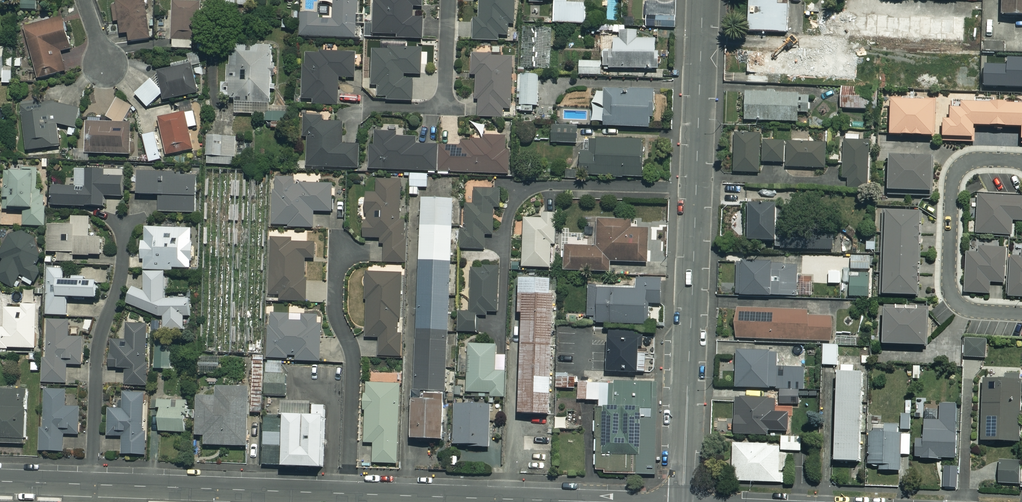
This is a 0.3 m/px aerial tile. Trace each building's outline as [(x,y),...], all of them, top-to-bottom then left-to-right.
[(145,0),(117,0),(111,1),(114,22),(118,22),(120,35),(127,34),(129,42),(150,39),(145,0)] [(333,21),(319,20),(319,15),(300,15),(300,37),(356,39),(358,0),(334,0),(333,21)] [(302,11),(315,11),(315,0),(303,0),(302,11)] [(381,0),(378,0),(374,0),(371,35),(421,39),(423,19),(412,18),(413,7),(421,8),(422,0),(381,0)] [(479,16),(473,16),(473,41),(498,41),(498,36),(508,36),(508,24),(514,24),(514,0),(479,0),(479,16)] [(748,32),(787,33),(787,6),(778,6),(778,0),(749,0),(748,32)] [(1001,17),(1021,17),(1021,0),(1002,0),(1001,17)] [(674,4),(647,3),(646,28),(674,28),(674,4)] [(199,4),(172,4),(172,49),(193,49),(193,38),(199,38),(199,4)] [(586,4),(554,4),(554,24),(586,24),(586,4)] [(944,9),(812,4),(811,34),(943,39),(944,9)] [(70,50),(62,18),(24,28),(38,80),(65,72),(60,52),(70,50)] [(535,69),(537,30),(523,29),(522,69),(535,69)] [(537,30),(535,69),(550,70),(551,30),(537,30)] [(637,32),(620,32),(620,40),(613,40),(614,52),(603,52),(603,62),(579,63),(579,76),(603,75),(603,78),(623,77),(623,70),(656,69),(656,40),(637,40),(637,32)] [(272,47),(230,45),(229,67),(227,66),(227,84),(221,84),(221,99),(235,99),(235,114),(270,115),(272,47)] [(0,49),(0,78),(3,78),(3,84),(13,84),(12,48),(0,49)] [(406,80),(405,75),(421,75),(420,48),(371,50),(373,89),(378,88),(378,98),(386,98),(387,102),(413,101),(412,80),(406,80)] [(897,52),(896,88),(1021,92),(1021,55),(897,52)] [(304,53),(302,100),(312,100),(312,104),(337,105),(338,78),(354,79),(354,55),(304,53)] [(855,57),(748,53),(746,83),(768,83),(768,74),(854,78),(855,57)] [(513,57),(472,55),(471,76),(476,76),(475,101),(479,101),(478,118),(502,119),(502,109),(510,110),(513,57)] [(153,79),(134,95),(146,109),(161,95),(163,103),(199,95),(192,65),(156,73),(159,86),(153,79)] [(537,76),(519,76),(520,106),(537,106),(537,76)] [(876,111),(877,89),(841,87),(840,109),(876,111)] [(653,92),(605,91),(604,128),(652,129),(653,92)] [(810,95),(745,93),(744,121),(797,122),(797,113),(809,114),(810,95)] [(915,101),(891,100),(889,136),(934,138),(936,94),(915,93),(915,101)] [(56,103),(22,106),(25,151),(59,148),(57,127),(77,126),(76,106),(57,107),(56,103)] [(951,103),(950,122),(943,122),(942,139),(973,139),(974,127),(1021,128),(1021,141),(1021,105),(951,103)] [(195,112),(185,114),(188,129),(198,126),(195,112)] [(158,119),(165,156),(192,151),(188,129),(185,114),(158,119)] [(537,115),(517,114),(517,123),(537,124),(537,115)] [(324,118),(304,117),(303,138),(307,138),(307,168),(358,169),(358,146),(342,146),(342,123),(324,123),(324,118)] [(236,122),(207,121),(207,165),(236,165),(236,122)] [(131,155),(132,124),(86,123),(85,155),(131,155)] [(576,127),(552,127),(552,143),(576,143),(576,127)] [(163,160),(158,133),(143,136),(149,163),(163,160)] [(438,174),(438,146),(416,146),(416,138),(395,138),(395,133),(374,133),(374,146),(370,146),(369,170),(428,171),(428,173),(438,174)] [(760,163),(760,141),(760,135),(735,134),(733,173),(759,173),(760,163)] [(868,134),(844,134),(843,179),(847,179),(847,191),(866,192),(868,134)] [(438,146),(438,174),(508,175),(509,137),(482,137),(482,141),(461,141),(461,147),(438,146)] [(642,141),(588,140),(588,154),(580,153),(580,177),(642,178),(642,141)] [(760,163),(785,164),(786,142),(760,141),(760,163)] [(786,142),(785,164),(785,167),(825,169),(826,144),(786,142)] [(571,148),(560,148),(561,158),(571,158),(571,148)] [(933,159),(888,158),(888,192),(932,193),(933,159)] [(121,171),(75,170),(75,188),(52,188),(52,207),(104,207),(104,197),(121,197),(121,171)] [(36,174),(4,173),(4,209),(24,210),(23,226),(45,227),(45,190),(36,190),(36,174)] [(196,177),(138,174),(137,195),(159,197),(159,212),(194,214),(196,177)] [(409,175),(408,196),(418,196),(419,189),(428,189),(428,175),(409,175)] [(293,178),(274,178),(272,226),(314,227),(314,212),(331,212),(332,186),(293,184),(293,178)] [(402,180),(377,180),(377,194),(366,194),(366,239),(384,239),(384,263),(405,263),(405,222),(401,222),(402,180)] [(500,190),(474,189),(474,205),(464,205),(464,227),(460,227),(459,249),(484,249),(484,235),(492,235),(493,208),(500,208),(500,190)] [(977,196),(976,234),(1011,236),(1012,221),(1021,221),(1021,197),(977,196)] [(413,394),(445,395),(453,201),(421,200),(413,394)] [(777,206),(748,206),(748,242),(777,242),(777,206)] [(920,213),(886,211),(883,296),(917,297),(920,213)] [(556,215),(542,214),(542,219),(524,219),(522,267),(550,269),(552,244),(554,244),(556,215)] [(90,218),(71,218),(71,225),(48,226),(48,253),(57,253),(57,262),(74,262),(74,257),(103,256),(103,238),(90,238),(90,218)] [(631,221),(596,221),(596,247),(563,247),(563,271),(610,272),(610,263),(647,264),(648,230),(630,229),(631,221)] [(144,272),(164,272),(164,270),(192,270),(191,228),(145,229),(145,242),(141,242),(141,260),(144,260),(144,272)] [(836,231),(787,229),(786,249),(835,251),(836,231)] [(14,290),(21,276),(35,284),(42,272),(36,269),(46,250),(10,231),(0,250),(0,259),(1,259),(0,261),(0,283),(14,290)] [(291,239),(269,240),(270,295),(279,295),(279,302),(305,302),(305,259),(314,259),(314,244),(291,244),(291,239)] [(1007,284),(1006,297),(1021,298),(1021,244),(1014,244),(1013,257),(1008,257),(1007,284)] [(1007,284),(1008,257),(1008,250),(979,249),(979,255),(966,255),(964,293),(990,294),(991,283),(1007,284)] [(863,256),(851,255),(850,269),(862,270),(863,256)] [(783,263),(737,263),(737,297),(798,297),(798,267),(783,267),(783,263)] [(505,305),(504,268),(470,268),(470,313),(458,313),(458,334),(475,334),(475,315),(497,315),(497,305),(505,305)] [(64,270),(48,270),(47,316),(68,316),(68,299),(97,300),(97,278),(72,277),(72,283),(64,282),(64,270)] [(164,272),(144,272),(144,293),(132,288),(126,304),(164,319),(164,332),(183,332),(183,317),(190,317),(190,299),(164,299),(164,272)] [(872,273),(850,273),(850,297),(872,297),(872,273)] [(402,274),(366,274),(366,338),(378,338),(378,357),(401,358),(402,274)] [(660,280),(637,279),(636,290),(588,288),(587,324),(647,325),(647,304),(660,305),(660,280)] [(554,282),(519,281),(518,315),(522,316),(518,415),(549,416),(554,282)] [(894,306),(883,305),(882,346),(926,347),(928,305),(918,305),(918,313),(893,313),(894,306)] [(21,306),(21,308),(4,308),(4,328),(0,328),(0,349),(36,349),(36,306),(21,306)] [(806,311),(736,309),(735,339),(831,342),(832,318),(806,317),(806,311)] [(291,315),(269,315),(268,358),(295,359),(295,362),(321,362),(322,316),(302,316),(301,323),(291,322),(291,315)] [(69,321),(47,321),(46,360),(43,360),(42,383),(66,384),(67,365),(82,366),(83,339),(68,338),(69,321)] [(146,325),(125,325),(125,341),(110,341),(110,369),(124,369),(124,386),(146,386),(146,325)] [(599,330),(598,375),(636,375),(637,331),(599,330)] [(985,341),(966,339),(965,358),(984,359),(985,341)] [(173,342),(155,341),(154,369),(172,370),(173,342)] [(495,345),(469,345),(467,392),(492,393),(492,397),(504,397),(506,356),(495,356),(495,345)] [(838,346),(823,346),(823,365),(838,366),(838,346)] [(776,353),(736,352),(735,388),(775,389),(776,353)] [(220,357),(199,356),(199,374),(219,375),(220,357)] [(263,356),(252,356),(251,413),(263,413),(263,356)] [(286,363),(267,362),(265,396),(284,397),(286,363)] [(851,367),(838,367),(838,375),(834,375),(832,463),(858,464),(860,375),(851,374),(851,367)] [(804,368),(780,368),(780,408),(799,408),(798,390),(804,390),(804,368)] [(1021,373),(1005,373),(1005,381),(982,380),(980,442),(1019,443),(1021,373)] [(574,375),(556,375),(556,388),(573,389),(574,375)] [(397,464),(400,385),(366,384),(364,443),(374,444),(373,464),(397,464)] [(594,384),(593,473),(655,474),(656,385),(594,384)] [(0,390),(0,444),(27,445),(29,391),(0,390)] [(65,408),(66,391),(44,390),(42,427),(40,427),(39,452),(62,452),(63,434),(78,435),(79,408),(65,408)] [(143,393),(122,394),(123,410),(107,410),(108,437),(122,437),(122,456),(145,455),(143,393)] [(248,394),(217,393),(216,402),(197,402),(196,440),(204,441),(204,450),(247,451),(248,394)] [(445,395),(413,394),(411,440),(443,442),(445,395)] [(159,432),(186,433),(186,398),(156,397),(156,410),(160,409),(159,432)] [(776,400),(735,398),(734,434),(767,436),(768,419),(775,419),(776,400)] [(910,400),(905,400),(906,414),(901,414),(901,430),(911,430),(910,400)] [(282,417),(280,468),(323,469),(325,406),(282,405),(282,417)] [(488,448),(489,406),(455,405),(453,446),(488,448)] [(955,406),(939,406),(939,422),(924,422),(924,440),(915,440),(915,458),(954,459),(955,406)] [(280,468),(282,417),(264,417),(263,466),(279,466),(279,468),(280,468)] [(567,419),(556,419),(556,430),(567,430),(567,419)] [(898,423),(884,423),(884,426),(873,425),(873,431),(884,432),(884,434),(869,434),(868,466),(879,466),(879,471),(900,472),(901,434),(898,434),(898,423)] [(801,437),(781,437),(781,451),(801,451),(801,437)] [(779,444),(733,443),(732,482),(786,483),(786,455),(779,454),(779,444)] [(1021,484),(1021,467),(1018,467),(1018,463),(998,463),(998,484),(1021,484)] [(959,475),(948,475),(947,490),(958,490),(959,475)]
